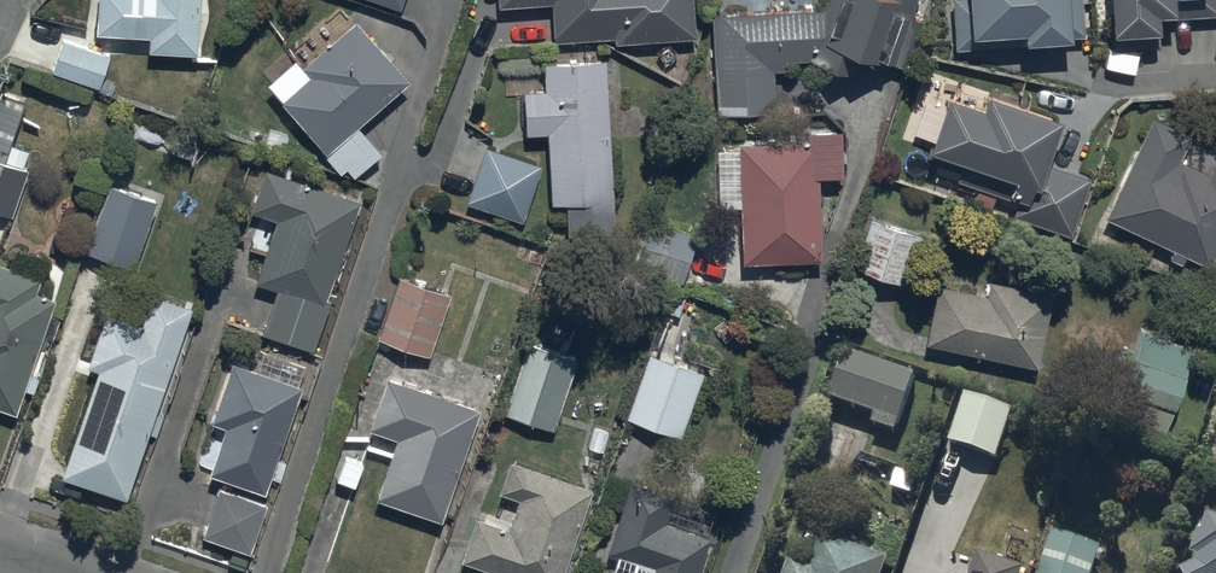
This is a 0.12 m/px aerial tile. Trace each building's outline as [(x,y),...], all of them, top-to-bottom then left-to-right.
[(200,0),(97,0),(96,30),(148,32),(147,49),(198,51),(200,0)] [(502,13),(554,10),(556,47),(618,43),(618,50),(698,45),(695,0),(501,0),(502,13)] [(826,13),(771,17),(713,20),(717,71),(720,120),(778,116),(775,75),(788,74),(788,67),(813,63),(855,81),(862,64),(885,73),(888,64),(908,73),(924,23),(913,19),(920,0),(831,0),(826,13)] [(953,0),(956,53),(1076,46),(1076,39),(1086,39),(1084,0),(960,0),(953,0)] [(1115,41),(1163,39),(1162,22),(1215,18),(1215,0),(1113,0),(1115,41)] [(407,77),(353,17),(301,63),(309,72),(279,98),(326,150),(323,153),(339,171),(346,165),(354,174),(380,151),(356,123),(407,77)] [(109,54),(61,37),(50,67),(97,85),(109,54)] [(620,251),(611,68),(548,71),(549,98),(552,142),(557,254),(620,251)] [(0,90),(0,211),(10,215),(27,166),(21,164),(27,148),(9,142),(24,98),(0,90)] [(936,97),(918,146),(933,151),(931,157),(950,163),(940,190),(973,202),(975,195),(1014,209),(1016,204),(1031,209),(1024,228),(1073,246),(1094,189),(1049,172),(1066,128),(990,100),(985,115),(936,97)] [(530,143),(552,142),(549,98),(528,99),(530,143)] [(1153,119),(1107,220),(1176,251),(1170,262),(1183,268),(1188,258),(1212,269),(1215,260),(1215,170),(1214,169),(1211,177),(1182,164),(1194,137),(1153,119)] [(825,262),(821,182),(845,180),(843,134),(811,136),(811,142),(739,146),(746,267),(825,262)] [(545,171),(486,153),(468,208),(527,227),(545,171)] [(325,295),(356,200),(357,197),(263,167),(249,210),(275,218),(271,231),(257,226),(252,243),(264,247),(253,280),(274,287),(261,329),(313,346),(330,296),(325,295)] [(132,264),(154,198),(106,182),(84,248),(132,264)] [(697,232),(643,215),(628,263),(682,280),(697,232)] [(923,242),(872,224),(856,271),(906,289),(923,242)] [(53,295),(33,288),(38,273),(0,260),(0,406),(14,411),(22,386),(32,389),(37,375),(28,372),(53,295)] [(401,283),(380,346),(432,363),(453,300),(401,283)] [(993,285),(990,299),(942,289),(928,351),(1038,375),(1051,313),(1054,298),(993,285)] [(138,319),(105,307),(85,362),(97,366),(59,472),(122,495),(145,431),(154,434),(164,406),(155,403),(190,305),(149,290),(138,319)] [(1193,348),(1140,330),(1111,413),(1163,432),(1193,348)] [(826,396),(872,412),(870,420),(894,429),(915,371),(845,346),(826,396)] [(510,423),(559,438),(581,367),(532,352),(510,423)] [(274,456),(299,384),(228,359),(208,417),(225,422),(219,439),(209,436),(200,460),(209,464),(207,471),(263,490),(269,474),(279,478),(285,460),(274,456)] [(684,442),(704,380),(651,363),(631,425),(684,442)] [(443,531),(485,419),(421,396),(390,384),(371,438),(402,449),(380,508),(443,531)] [(1014,407),(964,390),(949,437),(999,453),(1014,407)] [(595,498),(534,478),(513,471),(504,499),(525,506),(515,536),(481,525),(465,572),(570,572),(595,498)] [(266,500),(218,484),(201,533),(249,550),(266,500)] [(713,548),(667,532),(677,503),(635,488),(609,562),(639,572),(704,572),(713,548)] [(1189,549),(1195,551),(1193,557),(1178,564),(1182,572),(1215,572),(1215,511),(1208,508),(1201,529),(1196,527),(1189,549)] [(1051,524),(1035,572),(1088,572),(1099,540),(1051,524)] [(886,553),(816,530),(805,560),(786,554),(780,572),(879,572),(886,553)] [(1022,563),(976,548),(968,572),(1019,572),(1022,563)] [(250,559),(235,554),(230,566),(246,572),(250,559)]
